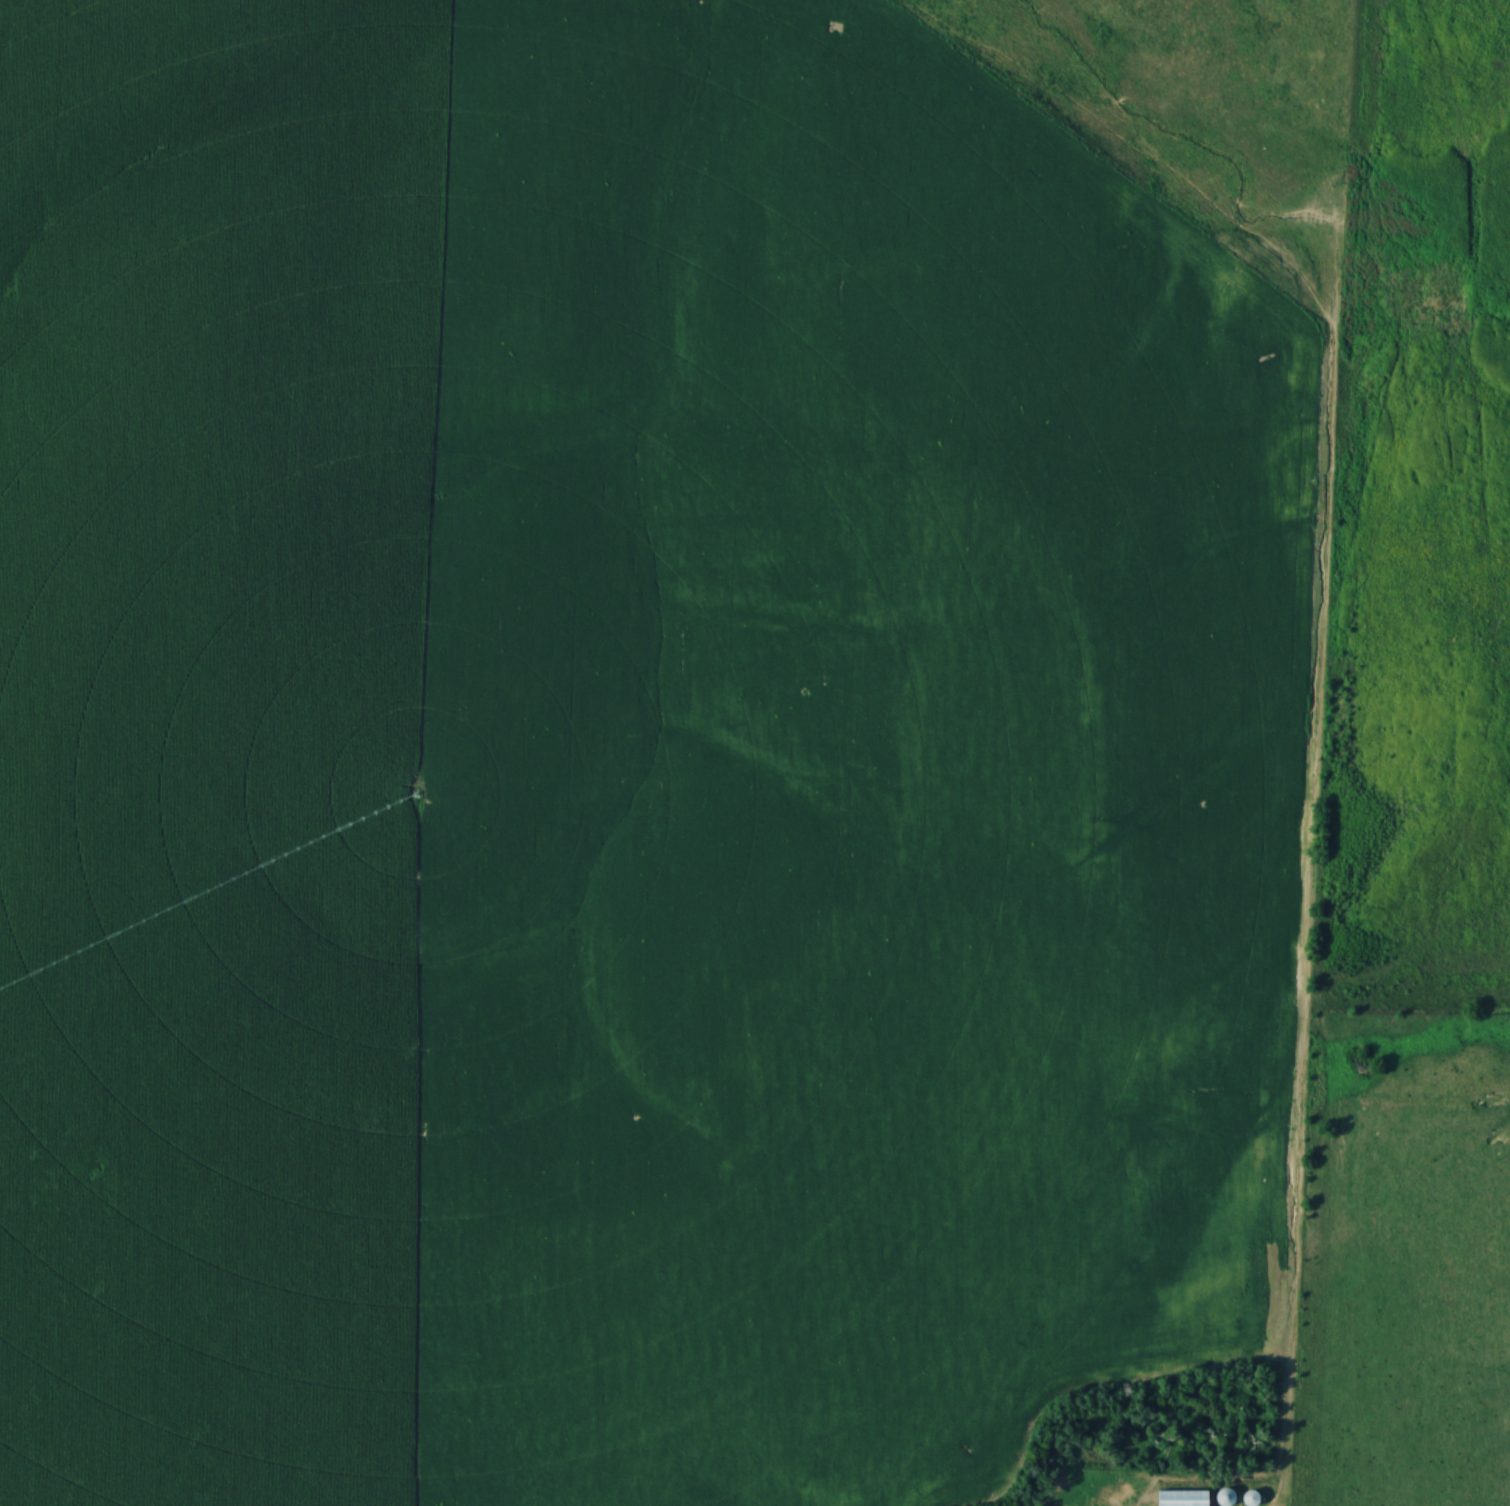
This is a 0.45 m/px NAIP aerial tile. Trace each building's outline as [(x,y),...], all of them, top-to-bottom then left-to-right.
[(1218,1489),(1217,1505),(1232,1505),(1233,1490),(1218,1489)] [(1158,1505),(1208,1505),(1208,1492),(1158,1492),(1158,1505)] [(1257,1492),(1243,1493),(1244,1505),(1257,1505),(1258,1505),(1257,1492)]
